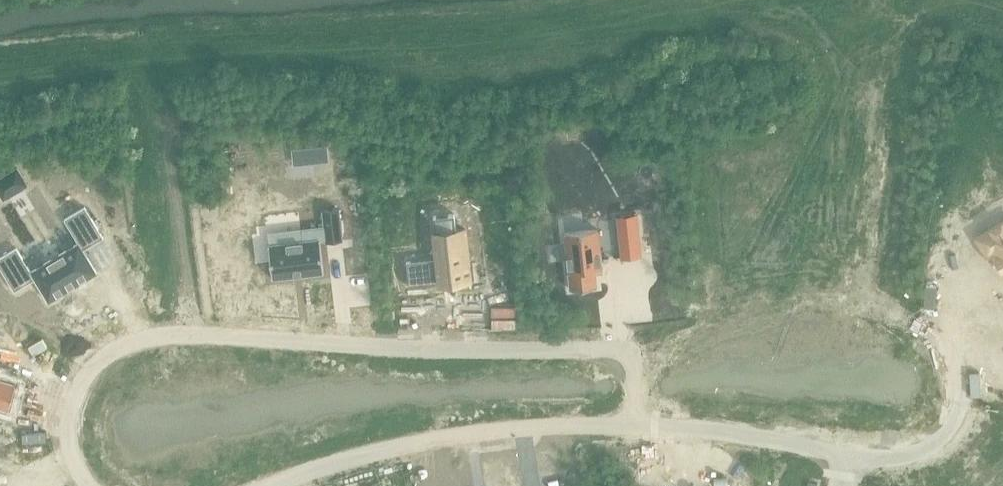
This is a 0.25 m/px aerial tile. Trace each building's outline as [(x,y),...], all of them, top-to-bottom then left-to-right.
[(33,184),(11,196),(22,214),(44,202),(33,184)] [(0,255),(0,262),(15,288),(36,276),(49,299),(98,270),(85,248),(105,236),(87,204),(67,217),(81,240),(32,269),(18,245),(0,255)] [(641,205),(621,206),(623,248),(643,247),(641,205)] [(302,241),(269,245),(272,278),(324,272),(320,240),(326,239),(327,242),(342,240),(339,208),(323,210),(325,226),(301,229),(302,241)] [(439,257),(407,259),(410,285),(471,280),(468,228),(459,229),(458,212),(437,214),(439,257)] [(601,217),(565,218),(568,276),(595,275),(594,257),(602,257),(601,217)] [(977,240),(987,256),(993,253),(1002,266),(1002,265),(1002,224),(977,240)] [(9,409),(16,384),(0,379),(0,407),(9,409)] [(990,485),(1002,485),(1002,474),(990,485)]
